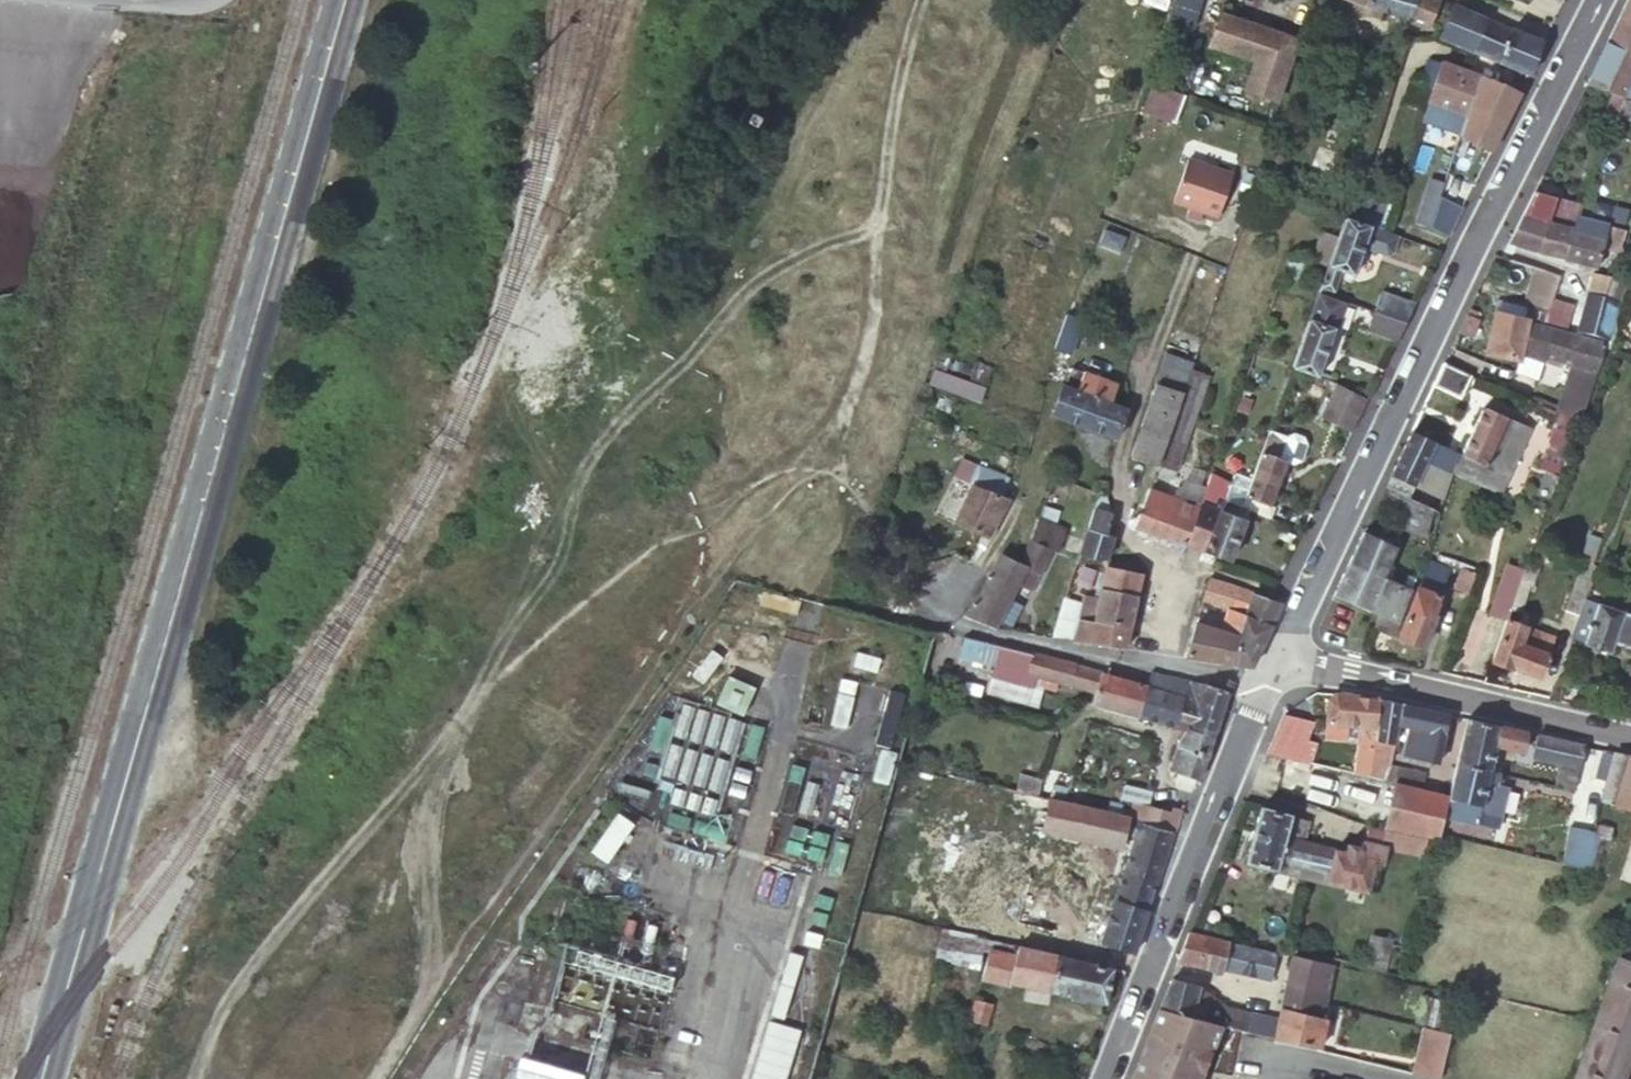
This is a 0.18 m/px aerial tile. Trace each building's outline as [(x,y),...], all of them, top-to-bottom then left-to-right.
[(1175,0),(1136,0),(1134,4),(1131,5),(1122,21),(1117,36),(1157,51),(1175,0)] [(1202,0),(1178,0),(1172,20),(1195,26),(1202,0)] [(1436,0),(1333,0),(1371,12),(1416,26),(1425,28),(1436,0)] [(1585,83),(1619,96),(1624,98),(1626,98),(1630,100),(1630,0),(1626,0),(1585,83)] [(1456,10),(1443,40),(1452,44),(1475,53),(1488,23),(1456,10)] [(1205,49),(1213,52),(1229,58),(1250,66),(1241,92),(1274,105),(1296,43),(1218,14),(1205,49)] [(1514,33),(1488,23),(1475,53),(1500,63),(1514,33)] [(1514,33),(1500,63),(1529,75),(1543,44),(1514,33)] [(1229,58),(1213,52),(1204,76),(1221,82),(1229,58)] [(1114,60),(1100,54),(1094,68),(1109,73),(1114,60)] [(1435,96),(1444,71),(1437,68),(1435,73),(1426,69),(1419,91),(1435,96)] [(1480,82),(1444,69),(1444,71),(1435,96),(1430,111),(1451,118),(1467,123),(1480,82)] [(1501,89),(1480,82),(1467,123),(1462,137),(1469,139),(1471,131),(1484,135),(1492,138),(1499,118),(1491,116),(1501,89)] [(1172,124),(1181,97),(1146,84),(1136,112),(1172,124)] [(1624,98),(1619,96),(1616,103),(1622,105),(1624,98)] [(1620,119),(1630,123),(1630,100),(1626,98),(1620,119)] [(1447,131),(1451,118),(1430,111),(1426,125),(1447,131)] [(1480,149),(1484,135),(1471,131),(1469,139),(1462,137),(1460,143),(1480,149)] [(1189,163),(1173,206),(1218,221),(1233,179),(1189,163)] [(1441,197),(1445,183),(1429,178),(1414,221),(1451,233),(1461,204),(1441,197)] [(1375,195),(1352,187),(1342,217),(1340,220),(1370,229),(1389,235),(1399,207),(1374,199),(1375,195)] [(1585,209),(1557,201),(1533,195),(1509,246),(1541,254),(1565,260),(1578,216),(1582,217),(1585,209)] [(1578,216),(1565,260),(1597,269),(1607,234),(1624,239),(1630,217),(1613,213),(1591,207),(1590,210),(1588,219),(1582,217),(1578,216)] [(1585,209),(1582,217),(1588,219),(1590,210),(1585,209)] [(1606,281),(1623,287),(1628,273),(1610,266),(1606,281)] [(1324,267),(1324,269),(1317,288),(1315,295),(1322,297),(1329,300),(1331,294),(1339,272),(1324,267)] [(1529,294),(1526,310),(1529,310),(1539,313),(1548,314),(1554,296),(1560,277),(1538,270),(1529,294)] [(1595,277),(1577,331),(1605,340),(1623,287),(1606,281),(1595,277)] [(1289,368),(1317,378),(1333,329),(1341,305),(1335,302),(1329,300),(1322,297),(1315,295),(1313,300),(1306,320),(1289,368)] [(1548,314),(1545,325),(1565,331),(1574,302),(1554,296),(1548,314)] [(1382,298),(1374,315),(1406,327),(1415,309),(1382,298)] [(1497,303),(1495,313),(1524,320),(1526,310),(1497,303)] [(1467,315),(1459,333),(1471,339),(1480,322),(1475,319),(1478,312),(1470,309),(1467,315)] [(1526,310),(1524,320),(1527,321),(1524,330),(1536,333),(1539,326),(1541,323),(1545,325),(1548,314),(1539,313),(1529,310),(1526,310)] [(1518,356),(1524,330),(1527,321),(1524,320),(1495,313),(1485,354),(1517,361),(1518,356)] [(1374,315),(1366,334),(1397,344),(1406,327),(1374,315)] [(1051,354),(1041,383),(1045,385),(1053,363),(1055,356),(1065,359),(1078,322),(1064,317),(1051,354)] [(1555,332),(1539,326),(1536,333),(1524,330),(1518,356),(1544,363),(1546,358),(1555,332)] [(1602,347),(1555,332),(1546,358),(1568,365),(1552,411),(1573,418),(1577,419),(1593,374),(1602,347)] [(939,352),(932,372),(978,391),(986,369),(939,352)] [(1127,457),(1158,468),(1177,415),(1192,372),(1194,367),(1187,364),(1162,356),(1127,457)] [(1194,367),(1196,360),(1189,357),(1187,364),(1194,367)] [(1053,363),(1045,385),(1054,388),(1062,366),(1053,363)] [(1468,376),(1443,366),(1434,385),(1459,396),(1468,376)] [(1177,415),(1192,421),(1208,378),(1192,372),(1177,415)] [(1052,421),(1069,427),(1110,441),(1114,443),(1125,413),(1106,407),(1112,388),(1071,375),(1065,392),(1061,391),(1052,421)] [(1370,399),(1339,387),(1332,404),(1362,416),(1370,399)] [(1327,417),(1356,428),(1362,416),(1332,404),(1327,417)] [(1461,457),(1455,456),(1450,475),(1499,493),(1527,432),(1483,411),(1461,457)] [(1177,415),(1158,468),(1175,473),(1192,421),(1177,415)] [(1289,437),(1304,443),(1302,437),(1290,433),(1289,437)] [(1434,445),(1411,433),(1384,489),(1409,501),(1424,467),(1434,445)] [(1245,497),(1272,506),(1287,465),(1280,462),(1287,441),(1267,434),(1250,482),(1245,497)] [(1307,447),(1304,443),(1289,437),(1287,441),(1280,462),(1287,465),(1291,466),(1302,462),(1307,447)] [(1424,467),(1448,478),(1450,475),(1455,456),(1434,445),(1424,467)] [(1558,477),(1568,450),(1557,447),(1547,473),(1558,477)] [(1235,506),(1241,508),(1245,497),(1250,482),(1232,476),(1229,484),(1223,502),(1235,506)] [(1207,493),(1189,547),(1219,558),(1233,563),(1250,512),(1241,508),(1235,506),(1223,502),(1229,484),(1212,479),(1207,493)] [(1051,480),(1037,519),(1053,525),(1057,512),(1057,496),(1062,496),(1066,486),(1051,480)] [(1150,491),(1137,528),(1189,547),(1207,493),(1187,487),(1185,492),(1175,490),(1172,499),(1150,491)] [(955,527),(986,542),(1006,502),(971,489),(955,527)] [(1428,535),(1435,514),(1409,501),(1384,489),(1372,514),(1426,535),(1428,535)] [(1098,497),(1075,560),(1095,566),(1104,563),(1110,538),(1102,536),(1109,518),(1102,498),(1098,497)] [(1241,508),(1250,512),(1273,521),(1278,508),(1272,506),(1245,497),(1241,508)] [(1037,519),(1019,570),(1026,574),(1016,592),(1029,597),(1063,530),(1053,525),(1037,519)] [(1349,563),(1332,597),(1377,618),(1387,623),(1398,628),(1410,593),(1403,589),(1382,580),(1396,551),(1363,535),(1349,563)] [(999,560),(965,624),(994,634),(1016,592),(1026,574),(1019,570),(999,560)] [(1581,610),(1596,571),(1580,565),(1559,619),(1576,625),(1581,610)] [(1486,615),(1504,624),(1504,622),(1517,586),(1523,572),(1504,566),(1486,615)] [(1075,645),(1079,622),(1130,631),(1140,571),(1123,567),(1114,567),(1112,575),(1102,574),(1097,600),(1084,599),(1082,609),(1060,604),(1047,641),(1075,645)] [(1439,572),(1429,568),(1426,577),(1422,576),(1398,641),(1419,649),(1430,619),(1426,618),(1433,601),(1428,599),(1439,572)] [(1537,573),(1524,569),(1523,572),(1517,586),(1531,590),(1537,573)] [(1471,581),(1458,576),(1451,593),(1464,598),(1471,581)] [(1243,617),(1249,596),(1211,583),(1204,604),(1243,617)] [(1504,624),(1517,627),(1531,590),(1517,586),(1504,622),(1504,624)] [(801,603),(763,590),(759,604),(797,617),(801,603)] [(1245,642),(1235,669),(1250,670),(1279,606),(1269,602),(1249,596),(1243,617),(1238,629),(1248,632),(1245,642)] [(1592,612),(1581,610),(1576,625),(1570,640),(1585,644),(1592,612)] [(1585,644),(1584,647),(1612,653),(1613,646),(1630,650),(1630,618),(1592,610),(1592,612),(1585,644)] [(1377,618),(1372,631),(1393,640),(1398,628),(1387,623),(1377,618)] [(1079,622),(1075,645),(1126,652),(1130,631),(1079,622)] [(1504,624),(1489,665),(1510,673),(1512,670),(1534,678),(1542,656),(1538,654),(1544,638),(1517,627),(1504,624)] [(1197,626),(1186,661),(1235,669),(1245,642),(1197,626)] [(1032,654),(993,644),(989,660),(1028,671),(1032,654)] [(1028,673),(1095,691),(1100,673),(1032,654),(1028,671),(1028,673)] [(1095,691),(1092,702),(1137,715),(1147,684),(1100,673),(1095,691)] [(1147,684),(1137,715),(1173,726),(1186,681),(1149,673),(1147,684)] [(718,707),(746,715),(755,686),(727,678),(718,707)] [(1557,680),(1549,702),(1558,704),(1563,681),(1557,680)] [(1187,723),(1215,731),(1228,689),(1186,681),(1173,726),(1184,730),(1187,723)] [(1381,698),(1336,691),(1330,695),(1326,719),(1362,726),(1357,750),(1353,772),(1386,780),(1390,761),(1395,744),(1372,740),(1381,701),(1381,698)] [(1404,706),(1381,701),(1372,740),(1395,744),(1399,727),(1404,706)] [(1450,716),(1404,706),(1399,727),(1411,730),(1404,757),(1427,763),(1428,758),(1437,761),(1444,737),(1445,737),(1450,716)] [(1502,726),(1470,720),(1459,761),(1491,769),(1497,743),(1502,726)] [(1177,787),(1192,792),(1207,757),(1215,731),(1187,723),(1184,730),(1170,769),(1182,774),(1177,787)] [(1531,732),(1502,726),(1497,743),(1528,750),(1531,732)] [(1588,745),(1541,734),(1536,755),(1560,761),(1554,785),(1577,790),(1588,745)] [(1630,808),(1630,752),(1616,750),(1615,753),(1607,787),(1605,798),(1616,801),(1616,804),(1630,808)] [(1607,787),(1615,753),(1603,751),(1595,784),(1607,787)] [(1390,761),(1386,780),(1397,783),(1423,789),(1427,770),(1390,761)] [(1491,769),(1459,761),(1450,796),(1446,815),(1479,823),(1491,769)] [(1062,805),(1070,774),(1055,769),(1051,785),(1047,801),(1062,805)] [(1022,772),(1016,794),(1028,797),(1034,798),(1038,781),(1039,776),(1022,772)] [(1038,781),(1034,798),(1047,801),(1051,785),(1038,781)] [(1119,799),(1123,786),(1110,783),(1106,796),(1119,799)] [(1423,789),(1397,783),(1385,830),(1387,831),(1409,836),(1426,840),(1439,843),(1441,835),(1446,815),(1450,796),(1423,789)] [(1141,807),(1146,789),(1123,784),(1123,786),(1119,799),(1119,802),(1130,806),(1131,804),(1141,807)] [(1141,807),(1150,809),(1154,791),(1146,789),(1141,807)] [(1086,810),(1126,821),(1130,806),(1119,802),(1089,796),(1086,810)] [(1044,812),(1040,828),(1119,847),(1122,836),(1126,821),(1086,810),(1062,805),(1047,801),(1034,798),(1028,797),(1024,808),(1044,812)] [(1139,824),(1172,832),(1176,834),(1182,817),(1184,812),(1175,810),(1174,815),(1150,809),(1141,807),(1131,804),(1130,806),(1126,821),(1139,824)] [(1247,858),(1308,873),(1315,843),(1319,822),(1299,816),(1299,813),(1262,804),(1247,858)] [(610,862),(631,822),(616,814),(595,854),(610,862)] [(1446,815),(1441,835),(1489,849),(1495,827),(1479,823),(1446,815)] [(1595,842),(1597,834),(1601,819),(1585,817),(1580,839),(1573,837),(1565,869),(1595,877),(1602,853),(1594,850),(1595,842)] [(1122,836),(1134,839),(1139,824),(1126,821),(1122,836)] [(1102,942),(1133,953),(1172,832),(1139,824),(1134,839),(1102,942)] [(889,837),(926,845),(929,834),(892,825),(889,837)] [(1385,830),(1369,826),(1366,838),(1385,843),(1387,831),(1385,830)] [(1385,843),(1388,844),(1406,848),(1409,836),(1387,831),(1385,843)] [(1033,854),(1037,837),(1026,834),(1026,836),(1016,834),(1015,842),(1024,845),(1023,851),(1033,854)] [(1409,836),(1406,848),(1423,852),(1426,840),(1409,836)] [(1315,843),(1308,873),(1369,889),(1377,857),(1385,859),(1388,844),(1385,843),(1366,838),(1361,837),(1360,844),(1344,841),(1342,850),(1315,843)] [(1605,845),(1595,842),(1594,850),(1602,853),(1605,845)] [(998,933),(1012,936),(1023,895),(1028,875),(1007,872),(994,928),(998,930),(998,933)] [(1012,936),(1010,946),(1017,948),(1048,954),(1059,904),(1023,895),(1012,936)] [(979,940),(942,930),(939,945),(960,950),(960,949),(976,951),(979,940)] [(1230,943),(1193,933),(1188,933),(1176,961),(1182,962),(1222,972),(1224,968),(1230,943)] [(1372,934),(1363,966),(1383,970),(1391,939),(1372,934)] [(1235,944),(1228,969),(1272,980),(1279,955),(1235,944)] [(1015,954),(987,947),(979,977),(1008,983),(1009,980),(1015,954)] [(1103,1002),(1111,969),(1048,954),(1017,948),(1015,954),(1009,980),(1103,1002)] [(1275,1038),(1309,1047),(1324,1050),(1331,1021),(1322,1019),(1326,1004),(1336,966),(1296,956),(1280,1018),(1275,1038)] [(1630,1045),(1630,964),(1618,959),(1576,1078),(1619,1078),(1630,1045)] [(1174,979),(1162,1008),(1189,1015),(1223,1024),(1252,1031),(1256,1011),(1227,1003),(1223,1017),(1217,1015),(1218,1012),(1212,1010),(1215,1000),(1199,995),(1202,988),(1174,979)] [(1420,996),(1412,1026),(1423,1029),(1433,1031),(1448,1036),(1456,1005),(1420,996)] [(975,999),(967,1027),(977,1029),(979,1020),(990,1022),(994,1004),(975,999)] [(1227,1003),(1215,1000),(1212,1010),(1218,1012),(1217,1015),(1223,1017),(1227,1003)] [(1162,1008),(1130,1078),(1199,1078),(1223,1024),(1189,1015),(1162,1008)] [(1255,1032),(1275,1038),(1280,1018),(1256,1011),(1252,1031),(1255,1032)] [(543,1032),(564,1038),(569,1020),(548,1015),(543,1032)] [(802,1030),(769,1020),(751,1078),(787,1078),(802,1030)] [(1448,1036),(1433,1031),(1423,1029),(1411,1074),(1420,1077),(1429,1078),(1437,1078),(1443,1056),(1446,1043),(1448,1036)] [(1446,1043),(1443,1056),(1461,1061),(1465,1047),(1446,1043)] [(586,1073),(522,1055),(515,1078),(585,1078),(586,1073)]
